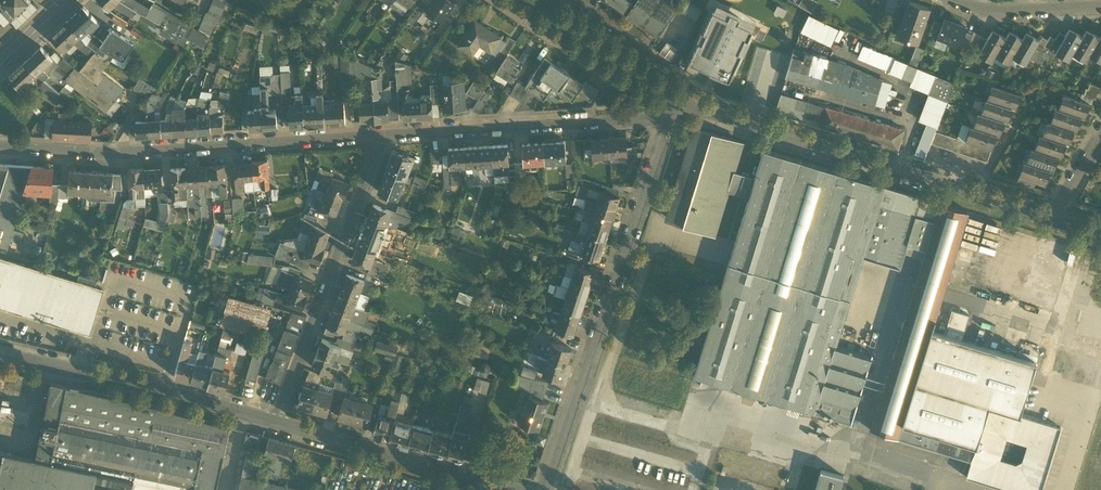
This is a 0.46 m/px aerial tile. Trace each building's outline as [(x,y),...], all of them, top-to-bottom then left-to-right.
[(2,0),(0,2),(0,9),(1,11),(10,20),(15,15),(2,0)] [(30,0),(2,0),(15,15),(30,0)] [(124,0),(106,0),(110,3),(112,1),(139,17),(142,11),(124,0)] [(142,11),(146,5),(137,0),(124,0),(142,11)] [(213,2),(224,8),(227,2),(225,1),(224,0),(214,0),(213,2)] [(442,21),(454,4),(448,0),(432,0),(426,9),(442,21)] [(626,16),(634,5),(627,0),(605,0),(605,1),(626,16)] [(656,38),(677,8),(666,0),(637,0),(634,5),(626,16),(625,17),(656,38)] [(696,21),(703,10),(687,0),(686,0),(679,10),(696,21)] [(703,9),(707,0),(697,0),(695,4),(703,9)] [(811,11),(815,2),(811,0),(802,0),(800,4),(811,11)] [(902,0),(888,0),(885,7),(898,12),(900,5),(902,0)] [(898,36),(917,43),(929,8),(910,1),(907,7),(898,36)] [(147,13),(186,38),(193,26),(153,2),(147,13)] [(213,2),(211,8),(221,14),(224,8),(213,2)] [(407,20),(413,25),(425,8),(419,4),(407,20)] [(756,22),(717,4),(713,12),(728,19),(730,13),(740,18),(737,23),(752,30),(756,22)] [(777,5),(774,12),(783,17),(786,10),(777,5)] [(84,6),(67,22),(81,35),(86,31),(97,20),(84,6)] [(211,8),(208,14),(219,20),(221,14),(211,8)] [(699,42),(689,63),(711,73),(728,81),(729,81),(741,54),(738,53),(745,39),(747,40),(748,40),(752,30),(737,23),(740,18),(730,13),(728,19),(713,12),(703,32),(706,34),(701,43),(699,42)] [(208,14),(201,31),(210,35),(212,36),(219,20),(208,14)] [(115,15),(112,19),(124,27),(127,22),(115,15)] [(838,29),(809,15),(801,32),(831,46),(838,29)] [(128,22),(133,26),(137,20),(131,17),(128,22)] [(120,33),(124,27),(112,19),(108,26),(120,33)] [(938,36),(948,40),(959,45),(960,44),(964,32),(966,27),(945,19),(942,24),(938,36)] [(263,29),(270,30),(272,24),(266,20),(263,29)] [(458,46),(469,53),(477,42),(490,52),(500,37),(475,20),(458,46)] [(242,27),(256,32),(258,26),(244,21),(242,27)] [(930,33),(938,36),(942,24),(934,21),(930,33)] [(74,42),(81,35),(67,22),(51,37),(64,51),(74,42)] [(204,49),(210,35),(201,31),(193,28),(187,39),(204,49)] [(1072,54),(1074,52),(1083,36),(1076,33),(1075,34),(1069,30),(1065,36),(1059,47),(1057,50),(1070,58),(1072,54)] [(85,42),(86,43),(92,36),(86,31),(81,35),(85,42)] [(973,31),(972,35),(969,44),(974,47),(981,36),(973,31)] [(995,56),(997,53),(1006,38),(999,34),(998,35),(992,31),(987,39),(981,51),(980,52),(993,59),(995,56)] [(1086,31),(1083,36),(1074,52),(1087,59),(1089,56),(1091,53),(1100,38),(1093,34),(1092,35),(1086,31)] [(701,32),(697,41),(699,42),(701,43),(706,34),(703,32),(701,32)] [(1009,32),(1006,38),(997,53),(1010,61),(1012,57),(1014,54),(1023,39),(1016,35),(1016,36),(1009,32)] [(1059,32),(1055,39),(1053,43),(1059,47),(1065,36),(1059,32)] [(967,47),(969,44),(972,35),(966,33),(962,45),(967,47)] [(1026,34),(1023,39),(1014,54),(1020,58),(1019,61),(1026,65),(1029,58),(1030,57),(1036,47),(1040,40),(1033,36),(1032,37),(1026,34)] [(82,49),(86,43),(85,42),(81,35),(74,42),(82,49)] [(92,47),(98,52),(105,57),(108,51),(120,58),(124,52),(127,53),(134,43),(120,35),(117,40),(108,35),(103,42),(93,35),(92,36),(86,43),(92,47)] [(1100,38),(1091,53),(1100,59),(1100,35),(1100,38)] [(945,48),(948,40),(938,36),(935,44),(935,46),(943,49),(945,48)] [(987,39),(981,36),(974,47),(981,51),(987,39)] [(1042,55),(1046,49),(1043,47),(1048,40),(1042,36),(1040,40),(1036,47),(1042,50),(1040,54),(1042,55)] [(1050,36),(1048,40),(1043,47),(1046,49),(1046,48),(1049,50),(1053,43),(1055,39),(1050,36)] [(500,51),(507,55),(516,41),(510,37),(500,51)] [(743,55),(750,41),(748,40),(747,40),(745,39),(738,53),(741,54),(743,55)] [(667,42),(659,53),(665,57),(672,46),(667,42)] [(82,49),(87,53),(92,47),(86,43),(82,49)] [(1046,49),(1042,55),(1042,56),(1050,61),(1055,53),(1057,50),(1059,47),(1053,43),(1049,50),(1046,48),(1046,49)] [(891,72),(896,58),(863,45),(858,58),(891,72)] [(25,61),(37,74),(53,59),(41,46),(25,61)] [(670,60),(677,50),(672,46),(665,57),(670,60)] [(911,59),(919,61),(924,49),(916,46),(911,59)] [(98,52),(92,47),(87,53),(92,57),(93,58),(98,52)] [(1042,50),(1036,47),(1030,57),(1035,60),(1037,59),(1040,54),(1042,50)] [(786,78),(836,92),(845,64),(838,62),(805,53),(805,52),(794,49),(786,78)] [(334,50),(335,65),(342,64),(341,53),(334,50)] [(1069,61),(1070,58),(1057,50),(1055,53),(1069,61)] [(92,57),(79,72),(115,99),(123,89),(96,68),(105,57),(98,52),(93,58),(92,57)] [(992,60),(993,59),(980,52),(979,54),(992,62),(992,60)] [(1086,62),(1087,59),(1074,52),(1072,54),(1086,62)] [(350,57),(347,56),(344,54),(341,53),(342,64),(343,80),(349,80),(365,79),(372,78),(371,68),(371,66),(354,59),(350,57)] [(1008,63),(1010,61),(997,53),(995,56),(1008,63)] [(1091,53),(1089,56),(1100,63),(1100,59),(1091,53)] [(63,59),(72,66),(75,61),(68,54),(63,59)] [(1038,63),(1042,56),(1042,55),(1040,54),(1037,59),(1035,60),(1030,57),(1029,58),(1038,63)] [(371,66),(371,68),(378,72),(379,85),(380,102),(387,101),(387,102),(391,98),(397,98),(398,98),(395,60),(382,56),(374,67),(371,66)] [(496,72),(512,82),(522,66),(506,56),(496,72)] [(1006,68),(1008,63),(995,56),(993,59),(992,60),(1006,68)] [(1010,61),(1008,63),(1015,67),(1019,61),(1012,57),(1010,61)] [(533,75),(552,88),(553,86),(559,90),(569,75),(570,75),(545,58),(533,75)] [(891,72),(902,77),(907,63),(896,58),(891,72)] [(44,79),(57,89),(65,78),(74,68),(72,66),(63,59),(58,64),(53,59),(37,74),(44,79)] [(395,60),(398,98),(409,97),(407,77),(412,77),(411,65),(395,60)] [(21,89),(29,82),(32,78),(37,74),(25,61),(9,76),(21,89)] [(918,67),(907,63),(902,77),(913,81),(918,67)] [(882,80),(845,64),(836,92),(875,104),(882,80)] [(937,76),(918,67),(913,81),(911,85),(930,93),(931,93),(937,76)] [(106,111),(115,99),(79,72),(74,68),(65,78),(69,81),(106,111)] [(218,72),(228,76),(230,71),(219,68),(218,72)] [(280,71),(282,97),(291,97),(290,70),(280,71)] [(260,86),(260,88),(268,87),(268,95),(271,95),(271,94),(281,94),(280,73),(273,74),(273,81),(271,81),(271,79),(270,79),(270,83),(260,83),(260,86)] [(711,73),(710,76),(727,84),(728,81),(711,73)] [(37,74),(32,78),(35,81),(34,81),(39,85),(44,79),(37,74)] [(1058,78),(1050,74),(1047,81),(1054,85),(1058,78)] [(533,75),(525,87),(525,88),(530,91),(544,100),(552,88),(533,75)] [(583,85),(569,75),(559,90),(553,86),(552,88),(572,102),(578,93),(584,85),(583,85)] [(954,82),(937,76),(931,93),(930,93),(920,120),(927,122),(937,126),(946,103),(954,82)] [(57,89),(60,91),(64,86),(69,81),(65,78),(57,89)] [(133,89),(144,96),(151,85),(140,78),(133,89)] [(365,79),(367,103),(373,102),(372,85),(372,78),(365,79)] [(57,89),(44,79),(39,85),(44,89),(55,98),(60,91),(57,89)] [(892,83),(882,80),(875,104),(885,106),(892,83)] [(466,93),(478,100),(481,95),(484,91),(485,88),(474,81),(466,93)] [(578,93),(590,102),(598,90),(586,81),(583,85),(584,85),(578,93)] [(443,84),(445,109),(462,108),(462,98),(464,98),(464,92),(461,92),(461,82),(443,84)] [(522,102),(530,91),(525,88),(525,87),(517,82),(509,94),(522,102)] [(1088,89),(1099,93),(1100,93),(1100,91),(1100,87),(1091,83),(1090,83),(1088,89)] [(431,94),(432,104),(438,103),(437,84),(430,84),(431,94)] [(155,88),(151,85),(144,96),(148,98),(151,94),(155,88)] [(70,91),(64,86),(60,91),(66,96),(70,91)] [(253,94),(254,97),(261,97),(260,88),(260,86),(252,86),(253,94)] [(269,103),(268,95),(268,87),(260,88),(261,97),(261,104),(269,103)] [(995,87),(990,101),(1012,108),(1015,109),(1017,103),(1018,103),(1021,95),(995,87)] [(66,96),(60,91),(55,98),(44,89),(41,93),(56,105),(59,100),(61,102),(66,96)] [(1096,99),(1099,93),(1088,89),(1086,89),(1084,95),(1095,98),(1096,99)] [(212,91),(211,99),(218,99),(220,92),(212,91)] [(487,99),(490,95),(484,91),(481,95),(487,99)] [(230,93),(220,92),(218,99),(217,106),(227,105),(227,106),(230,93)] [(147,107),(148,120),(155,120),(154,100),(158,94),(157,94),(151,94),(148,98),(147,100),(147,107)] [(304,125),(325,124),(324,103),(323,94),(320,94),(311,95),(312,103),(303,104),(303,106),(304,125)] [(421,95),(422,99),(423,117),(433,117),(432,104),(431,94),(421,95)] [(781,94),(780,97),(824,109),(825,107),(781,94)] [(1092,105),(1095,98),(1084,95),(1083,94),(1082,94),(1080,100),(1090,104),(1092,105)] [(487,99),(481,95),(478,100),(472,109),(478,113),(487,99)] [(1066,96),(1062,111),(1082,117),(1084,118),(1086,112),(1088,112),(1090,104),(1080,100),(1066,96)] [(249,129),(263,128),(262,110),(261,104),(261,97),(254,97),(254,107),(254,110),(248,111),(248,116),(249,129)] [(775,113),(819,126),(824,109),(780,97),(775,113)] [(197,107),(197,113),(210,112),(210,107),(211,99),(199,98),(196,107),(197,107)] [(387,102),(389,120),(399,119),(397,98),(391,98),(387,102)] [(217,106),(218,99),(211,99),(210,107),(210,112),(210,116),(217,116),(217,109),(217,106)] [(406,119),(423,117),(422,99),(405,100),(406,119)] [(327,103),(324,103),(325,124),(344,123),(346,123),(344,102),(335,103),(335,100),(327,100),(327,103)] [(389,120),(387,102),(387,101),(380,102),(373,102),(375,121),(389,120)] [(1010,116),(1012,108),(990,101),(989,101),(984,115),(1005,122),(1007,123),(1009,116),(1010,116)] [(375,121),(373,102),(367,103),(360,103),(361,122),(375,121)] [(304,125),(303,106),(297,106),(294,106),(290,107),(291,126),(304,125)] [(185,108),(185,118),(198,117),(197,113),(197,107),(196,107),(185,108)] [(825,107),(824,109),(819,126),(876,143),(898,149),(904,130),(882,123),(882,124),(825,107)] [(173,112),(173,119),(185,118),(185,108),(173,109),(173,112)] [(276,109),(269,109),(262,110),(263,128),(277,127),(276,109)] [(1080,125),(1082,117),(1062,111),(1059,110),(1054,124),(1074,131),(1076,131),(1079,125),(1080,125)] [(210,116),(210,112),(197,113),(198,117),(198,132),(211,132),(210,116)] [(1002,130),(1005,122),(984,115),(981,114),(977,129),(997,135),(999,136),(1001,130),(1002,130)] [(223,116),(217,116),(210,116),(211,132),(224,131),(223,116)] [(198,132),(198,117),(185,118),(186,133),(198,132)] [(186,133),(185,118),(173,119),(174,134),(186,133)] [(174,134),(173,119),(167,119),(161,120),(161,135),(174,134)] [(149,136),(148,120),(142,121),(135,121),(136,126),(136,137),(149,136)] [(149,136),(161,135),(161,120),(155,120),(148,120),(149,136)] [(53,138),(90,141),(91,123),(55,121),(53,138)] [(1037,133),(1046,136),(1051,124),(1041,121),(1037,133)] [(926,158),(937,126),(927,122),(915,154),(926,158)] [(949,125),(941,122),(938,130),(946,133),(949,125)] [(1072,139),(1074,131),(1054,124),(1051,123),(1051,124),(1046,136),(1046,137),(1066,144),(1068,145),(1070,138),(1072,139)] [(962,124),(957,138),(960,140),(967,142),(968,142),(973,128),(962,124)] [(105,125),(101,133),(111,137),(114,130),(105,125)] [(728,190),(749,197),(754,178),(734,172),(743,143),(694,128),(666,220),(714,235),(728,190)] [(994,144),(997,135),(977,129),(973,128),(968,142),(973,144),(979,146),(985,148),(990,149),(992,143),(994,144)] [(931,144),(938,146),(942,133),(936,131),(931,144)] [(938,146),(944,148),(948,135),(942,133),(938,146)] [(944,148),(950,150),(954,138),(948,135),(944,148)] [(1064,152),(1066,144),(1046,137),(1043,136),(1038,151),(1058,158),(1060,158),(1062,152),(1064,152)] [(610,157),(626,156),(625,147),(625,138),(609,139),(610,157)] [(950,150),(956,152),(960,140),(957,138),(954,138),(950,150)] [(593,158),(610,157),(609,139),(591,140),(591,148),(592,158),(593,158)] [(558,142),(544,143),(545,162),(565,161),(564,140),(558,141),(558,142)] [(956,152),(962,154),(967,142),(960,140),(956,152)] [(962,154),(969,156),(973,144),(968,142),(967,142),(962,154)] [(538,163),(545,162),(544,143),(530,144),(530,143),(523,143),(524,162),(524,164),(525,164),(538,163)] [(969,156),(975,158),(979,146),(973,144),(969,156)] [(507,145),(492,146),(493,165),(508,164),(509,164),(509,163),(507,145)] [(492,146),(463,147),(465,166),(466,166),(475,166),(483,165),(493,165),(492,146)] [(635,146),(625,147),(626,156),(626,157),(635,156),(635,146)] [(975,158),(981,160),(985,148),(979,146),(975,158)] [(450,167),(454,167),(465,166),(463,147),(448,148),(449,154),(450,167)] [(594,159),(593,158),(592,158),(591,148),(583,148),(584,160),(594,159)] [(990,149),(985,148),(981,160),(987,162),(991,150),(990,149)] [(1022,160),(1030,163),(1034,150),(1026,148),(1022,160)] [(694,375),(731,387),(800,160),(763,149),(754,178),(749,197),(694,375)] [(1056,165),(1058,158),(1038,151),(1035,150),(1034,150),(1030,163),(1030,164),(1050,171),(1053,172),(1055,165),(1056,165)] [(391,158),(386,171),(405,179),(412,159),(393,152),(391,157),(391,158)] [(731,387),(814,412),(840,327),(862,256),(883,186),(800,160),(731,387)] [(252,162),(253,165),(254,181),(262,180),(268,180),(267,161),(252,162)] [(524,162),(515,163),(516,180),(522,181),(525,182),(524,164),(524,162)] [(565,163),(566,177),(574,177),(573,163),(565,163)] [(1048,179),(1050,171),(1030,164),(1027,163),(1022,179),(1035,183),(1045,186),(1046,185),(1044,184),(1046,178),(1048,179)] [(509,174),(508,164),(493,165),(494,175),(508,174),(509,174)] [(33,166),(16,165),(0,213),(0,225),(13,229),(25,192),(33,166)] [(212,185),(219,184),(227,184),(225,165),(211,166),(211,167),(212,185)] [(234,166),(235,182),(245,182),(254,181),(253,165),(234,166)] [(483,170),(483,165),(475,166),(475,171),(473,171),(474,172),(474,183),(486,182),(485,175),(485,170),(483,170)] [(493,165),(483,165),(483,170),(485,170),(485,175),(494,175),(493,165)] [(51,193),(51,184),(53,167),(33,166),(25,192),(51,193)] [(206,186),(212,185),(211,167),(198,168),(199,186),(206,186)] [(443,170),(444,188),(451,188),(451,184),(450,167),(443,167),(443,170)] [(179,187),(187,187),(185,169),(185,168),(171,169),(172,188),(179,187)] [(194,186),(199,186),(198,168),(185,169),(187,187),(194,186)] [(128,170),(129,189),(137,188),(144,188),(143,171),(143,169),(139,169),(128,170)] [(144,188),(153,187),(163,186),(162,169),(143,171),(144,188)] [(68,191),(79,192),(80,172),(69,171),(68,186),(68,191)] [(397,198),(405,179),(386,171),(381,185),(380,185),(378,191),(397,198)] [(91,173),(80,172),(79,192),(90,192),(91,173)] [(90,192),(101,193),(102,173),(91,173),(90,192)] [(113,174),(102,173),(101,193),(112,194),(112,189),(113,174)] [(115,189),(122,190),(121,174),(113,174),(112,189),(115,189)] [(323,174),(320,181),(330,185),(333,177),(323,174)] [(415,176),(413,182),(425,187),(428,181),(415,176)] [(351,184),(333,177),(330,185),(327,192),(343,198),(346,199),(351,184)] [(1017,183),(1034,188),(1035,183),(1022,179),(1019,178),(1017,183)] [(513,190),(521,190),(522,181),(516,180),(513,190)] [(327,192),(330,185),(320,181),(318,189),(327,192)] [(423,192),(425,187),(413,182),(411,188),(423,192)] [(614,182),(612,188),(619,190),(622,191),(624,185),(614,182)] [(58,202),(59,197),(60,185),(51,184),(51,193),(50,202),(58,202)] [(213,197),(220,196),(219,184),(212,185),(213,197)] [(228,195),(227,184),(219,184),(220,196),(228,195)] [(598,202),(602,191),(578,184),(575,196),(587,199),(598,202)] [(68,186),(60,185),(59,197),(67,197),(68,191),(68,186)] [(617,196),(619,190),(612,188),(607,186),(605,192),(617,196)] [(940,203),(883,186),(862,256),(900,268),(905,252),(916,217),(934,222),(923,258),(870,430),(898,438),(932,330),(968,211),(940,203)] [(138,199),(137,188),(129,189),(130,198),(130,200),(134,200),(138,199)] [(112,194),(101,193),(100,200),(115,201),(115,189),(112,189),(112,194)] [(602,191),(598,202),(615,208),(619,197),(617,196),(605,192),(602,191)] [(89,200),(100,200),(101,193),(90,192),(89,200)] [(160,192),(161,201),(168,200),(167,192),(164,192),(160,192)] [(327,192),(324,200),(320,210),(337,216),(343,198),(327,192)] [(587,199),(575,196),(573,204),(578,204),(584,209),(586,205),(587,199)] [(130,198),(125,198),(117,227),(124,230),(134,200),(130,200),(130,198)] [(233,215),(244,214),(243,205),(240,205),(239,198),(232,199),(233,213),(233,215)] [(225,199),(226,213),(233,213),(232,199),(225,199)] [(315,209),(320,210),(324,200),(319,199),(315,209)] [(586,205),(596,208),(598,202),(587,199),(586,205)] [(169,212),(168,200),(161,201),(159,201),(160,213),(156,227),(164,230),(167,219),(169,212)] [(175,214),(174,200),(168,200),(169,212),(167,219),(173,221),(175,214)] [(596,208),(594,213),(612,218),(615,208),(598,202),(596,208)] [(386,224),(390,215),(391,211),(391,210),(374,204),(368,218),(386,224)] [(411,219),(414,220),(416,213),(398,206),(396,212),(411,218),(411,219)] [(538,209),(529,207),(527,215),(536,217),(538,209)] [(574,218),(582,220),(584,214),(584,213),(576,210),(574,218)] [(396,212),(391,211),(390,215),(394,217),(394,218),(399,220),(409,224),(411,219),(411,218),(396,212)] [(303,219),(315,224),(317,218),(305,213),(303,219)] [(593,217),(591,223),(609,229),(612,218),(594,213),(593,217)] [(582,220),(591,223),(593,217),(584,214),(582,220)] [(394,217),(390,215),(386,224),(396,228),(399,220),(394,218),(394,217)] [(916,217),(905,252),(923,258),(934,222),(916,217)] [(384,231),(386,224),(368,218),(358,245),(376,251),(378,245),(384,231)] [(496,220),(488,218),(486,226),(494,229),(496,220)] [(582,220),(579,230),(587,233),(591,223),(582,220)] [(591,223),(587,233),(605,239),(609,229),(591,223)] [(7,248),(10,239),(13,229),(0,225),(0,246),(7,248)] [(256,235),(269,234),(269,225),(255,226),(256,235)] [(305,233),(312,236),(315,227),(309,225),(305,233)] [(312,236),(308,244),(324,249),(330,233),(315,227),(312,236)] [(460,235),(462,230),(453,227),(450,233),(459,237),(460,235)] [(10,239),(19,242),(22,232),(13,229),(10,239)] [(584,244),(584,243),(587,233),(579,230),(575,241),(584,244)] [(312,236),(305,233),(300,231),(297,239),(308,244),(312,236)] [(394,234),(384,231),(378,245),(388,249),(394,234)] [(605,239),(587,233),(584,243),(602,249),(605,239)] [(297,239),(295,238),(284,240),(283,243),(291,246),(295,248),(305,251),(308,244),(297,239)] [(598,260),(602,249),(584,243),(584,244),(575,241),(571,240),(568,248),(581,252),(580,254),(581,254),(598,260)] [(308,244),(305,251),(302,258),(308,261),(310,261),(320,265),(326,250),(324,249),(308,244)] [(372,261),(376,251),(358,245),(352,259),(370,266),(370,265),(372,261)] [(306,266),(308,261),(302,258),(293,254),(295,248),(291,246),(278,247),(275,255),(306,266)] [(437,255),(440,248),(434,246),(431,256),(439,259),(441,256),(437,255)] [(215,249),(208,248),(207,258),(214,259),(215,249)] [(293,254),(302,258),(305,251),(295,248),(293,254)] [(452,252),(440,248),(437,255),(441,256),(449,259),(452,252)] [(566,255),(579,259),(581,254),(580,254),(581,252),(568,248),(566,255)] [(238,260),(248,261),(248,252),(239,251),(238,260)] [(538,256),(530,253),(527,262),(535,264),(538,256)] [(247,262),(274,265),(275,257),(249,255),(248,261),(247,262)] [(840,327),(878,339),(900,268),(862,256),(840,327)] [(25,314),(35,317),(37,312),(39,306),(54,311),(53,313),(56,318),(69,322),(74,319),(77,325),(88,328),(93,325),(94,322),(94,323),(104,290),(0,258),(0,307),(25,314)] [(567,264),(576,267),(578,262),(569,259),(567,264)] [(370,265),(386,271),(389,266),(377,261),(376,263),(372,261),(370,265)] [(564,275),(573,278),(576,267),(567,264),(564,275)] [(265,282),(275,284),(281,269),(272,265),(265,282)] [(295,274),(300,276),(302,271),(286,265),(284,270),(295,274)] [(368,272),(384,279),(386,271),(370,265),(370,266),(368,272)] [(576,267),(573,278),(591,284),(595,273),(576,267)] [(277,284),(290,289),(295,274),(284,270),(281,269),(275,284),(276,284),(277,284)] [(295,274),(290,289),(307,295),(313,281),(300,276),(295,274)] [(347,274),(337,300),(355,307),(360,292),(361,289),(364,281),(347,274)] [(573,278),(564,275),(560,285),(570,288),(573,278)] [(573,278),(570,288),(588,294),(591,284),(573,278)] [(547,291),(556,293),(559,286),(550,283),(547,291)] [(556,295),(566,298),(570,288),(560,285),(559,284),(559,286),(556,293),(556,295)] [(260,302),(264,288),(259,287),(255,300),(260,302)] [(260,302),(273,306),(275,299),(274,299),(277,292),(264,288),(260,302)] [(570,288),(566,298),(584,304),(588,294),(570,288)] [(290,289),(287,296),(284,303),(302,310),(307,295),(290,289)] [(457,299),(469,304),(472,296),(460,291),(457,299)] [(275,299),(284,303),(287,296),(277,292),(274,299),(275,299)] [(370,296),(360,292),(355,307),(365,310),(370,296)] [(272,307),(229,295),(220,325),(263,337),(272,307)] [(566,298),(563,308),(581,314),(584,304),(566,298)] [(345,333),(355,307),(337,300),(327,326),(345,333)] [(91,334),(94,323),(94,322),(93,325),(88,328),(77,325),(74,319),(69,322),(56,318),(53,313),(54,311),(39,306),(37,312),(35,317),(25,314),(91,334)] [(365,310),(355,307),(345,333),(344,336),(355,339),(359,329),(363,331),(368,320),(365,320),(368,311),(365,310)] [(563,308),(559,319),(578,325),(581,314),(563,308)] [(898,438),(971,461),(974,452),(989,405),(1020,415),(1036,362),(962,339),(969,315),(952,310),(944,334),(932,330),(898,438)] [(287,327),(300,332),(306,315),(291,311),(288,321),(287,327)] [(574,336),(578,325),(559,319),(556,330),(574,336)] [(206,324),(192,320),(191,326),(204,330),(206,324)] [(368,320),(363,331),(371,334),(376,324),(368,320)] [(324,333),(337,337),(343,339),(343,338),(344,336),(345,333),(327,326),(324,333)] [(233,330),(224,327),(221,337),(230,340),(233,330)] [(279,344),(294,349),(300,332),(287,327),(285,327),(279,344)] [(878,339),(840,327),(814,412),(851,424),(878,339)] [(532,337),(548,342),(550,335),(535,329),(532,337)] [(354,342),(343,338),(343,339),(337,337),(336,343),(340,344),(343,345),(342,347),(353,350),(355,342),(354,342)] [(336,353),(337,350),(340,344),(336,343),(323,338),(318,352),(334,359),(336,353)] [(234,351),(245,355),(249,344),(237,341),(234,351)] [(394,353),(395,353),(397,347),(377,341),(375,348),(386,351),(394,353)] [(184,342),(179,359),(187,361),(190,351),(192,345),(189,344),(184,342)] [(246,378),(256,381),(264,353),(265,353),(268,345),(267,345),(256,342),(246,378)] [(549,354),(548,358),(566,364),(571,349),(553,343),(549,354)] [(266,376),(281,382),(294,349),(279,344),(266,376)] [(491,348),(478,345),(475,356),(488,359),(491,348)] [(227,356),(230,357),(232,350),(219,346),(217,353),(224,355),(227,356)] [(353,350),(342,347),(340,351),(337,350),(336,353),(350,358),(351,358),(354,350),(353,350)] [(538,355),(548,358),(549,354),(545,353),(546,351),(540,349),(538,355)] [(198,354),(190,351),(187,361),(195,363),(196,362),(198,354)] [(198,354),(196,362),(203,364),(206,353),(199,351),(198,354)] [(394,353),(386,351),(384,359),(392,361),(394,353)] [(330,372),(332,365),(334,359),(318,352),(313,366),(329,372),(330,372)] [(528,361),(535,363),(538,355),(530,352),(528,361)] [(212,367),(213,367),(220,369),(224,355),(217,353),(216,353),(212,367)] [(350,358),(336,353),(334,359),(341,361),(348,364),(350,358)] [(403,355),(395,353),(392,365),(399,367),(403,355)] [(541,369),(544,370),(548,358),(538,355),(535,363),(542,365),(541,369)] [(566,364),(548,358),(544,370),(543,374),(561,380),(566,364)] [(195,363),(187,361),(179,359),(174,376),(191,381),(196,363),(195,363)] [(341,361),(334,359),(332,365),(338,368),(341,361)] [(212,367),(203,364),(196,362),(195,363),(196,363),(191,381),(208,386),(213,367),(212,367)] [(223,370),(220,369),(213,367),(208,386),(225,391),(230,372),(223,370)] [(523,368),(521,375),(534,379),(535,379),(538,372),(523,368)] [(306,378),(320,382),(322,375),(308,370),(306,378)] [(438,372),(431,370),(428,378),(436,380),(438,372)] [(6,390),(5,396),(14,398),(19,375),(0,371),(0,388),(6,390)] [(328,377),(335,380),(342,383),(345,377),(330,372),(329,372),(328,377)] [(515,386),(530,391),(532,385),(534,379),(521,375),(519,374),(515,386)] [(474,389),(480,390),(483,379),(477,377),(474,389)] [(306,378),(304,384),(310,386),(310,387),(318,390),(320,382),(306,378)] [(462,388),(464,380),(457,378),(455,385),(462,388)] [(480,390),(480,391),(487,393),(490,381),(483,379),(480,390)] [(534,379),(532,385),(545,390),(548,383),(535,379),(534,379)] [(330,400),(336,401),(342,383),(335,380),(334,386),(332,392),(330,400)] [(52,382),(35,459),(133,480),(145,421),(146,421),(150,403),(52,382)] [(275,398),(280,384),(273,382),(268,396),(275,398)] [(334,386),(320,382),(318,390),(326,392),(326,390),(332,392),(334,386)] [(342,383),(336,401),(343,403),(345,397),(349,385),(342,383)] [(312,409),(318,390),(310,387),(310,386),(304,384),(298,405),(312,409)] [(542,399),(545,390),(532,385),(530,391),(529,394),(542,399)] [(326,392),(318,390),(312,409),(326,413),(330,400),(332,392),(326,390),(326,392)] [(395,390),(392,401),(399,403),(402,392),(395,390)] [(402,392),(399,403),(394,420),(401,422),(403,414),(409,394),(402,392)] [(371,409),(379,411),(381,402),(383,398),(375,395),(372,406),(371,409)] [(472,397),(465,395),(463,403),(470,405),(472,397)] [(518,425),(537,431),(539,424),(538,424),(546,403),(528,396),(518,425)] [(339,419),(352,423),(358,403),(351,401),(351,399),(345,397),(343,403),(339,419)] [(392,401),(387,418),(394,420),(399,403),(392,401)] [(387,404),(381,402),(379,411),(378,414),(384,415),(387,404)] [(150,403),(146,421),(160,424),(160,426),(211,436),(208,449),(224,452),(229,426),(150,403)] [(366,406),(358,403),(352,423),(366,427),(371,409),(372,406),(366,404),(366,406)] [(462,405),(453,435),(467,439),(469,434),(462,432),(470,407),(462,405)] [(1022,461),(1015,464),(1046,474),(1061,427),(1020,415),(989,405),(974,452),(1000,459),(1006,439),(1027,445),(1022,461)] [(401,422),(413,425),(415,417),(403,414),(401,422)] [(389,437),(394,420),(387,418),(377,415),(372,433),(373,433),(389,437)] [(401,422),(394,420),(389,437),(408,443),(413,425),(401,422)] [(224,452),(208,449),(211,436),(160,426),(160,424),(146,421),(145,421),(133,480),(131,489),(216,489),(224,452)] [(432,431),(413,425),(408,443),(428,448),(432,431)] [(252,443),(258,445),(261,435),(247,431),(244,441),(250,443),(252,443)] [(452,437),(432,431),(428,448),(447,454),(452,437)] [(534,443),(544,445),(547,437),(537,434),(534,443)] [(269,437),(261,435),(258,445),(256,452),(258,453),(264,455),(269,437)] [(453,435),(452,437),(447,454),(462,458),(467,439),(453,435)] [(272,478),(278,480),(283,464),(282,464),(283,460),(291,462),(296,445),(269,437),(264,455),(272,457),(271,461),(270,461),(265,476),(272,478)] [(247,450),(242,476),(246,477),(252,443),(250,443),(248,450),(247,450)] [(246,477),(253,479),(254,475),(256,464),(258,453),(256,452),(258,445),(252,443),(246,477)] [(133,480),(35,459),(3,452),(3,451),(0,450),(0,489),(131,489),(133,480)] [(1046,474),(1015,464),(1000,459),(974,452),(971,461),(966,477),(1007,489),(1041,489),(1046,474)] [(844,476),(821,469),(815,489),(840,489),(844,476)] [(246,477),(242,476),(239,489),(303,489),(253,479),(246,477)]
